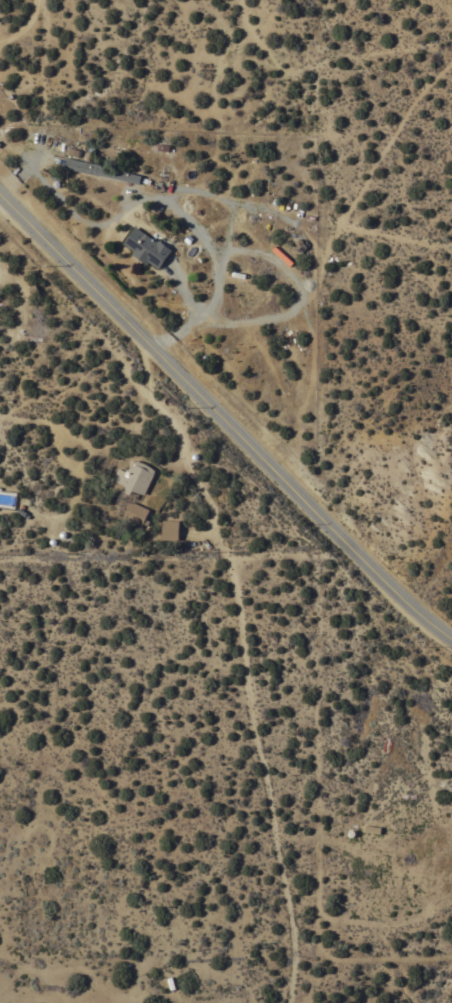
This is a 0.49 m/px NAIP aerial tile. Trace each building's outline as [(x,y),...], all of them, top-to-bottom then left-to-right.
[(66,157),(101,165),(100,166),(141,175),(139,183),(98,174),(98,175),(64,168),(66,157)] [(156,241),(157,240),(172,250),(158,269),(148,262),(147,264),(131,253),(132,250),(122,243),(134,226),(156,241)] [(137,461),(144,463),(150,467),(154,470),(144,494),(131,491),(129,495),(110,485),(112,480),(117,468),(125,471),(126,469),(127,470),(132,460),(137,461)] [(144,519),(149,521),(147,525),(143,523),(141,526),(122,517),(127,507),(124,506),(126,502),(128,503),(129,500),(149,509),(144,519)] [(179,521),(178,540),(161,539),(162,520),(179,521)]
